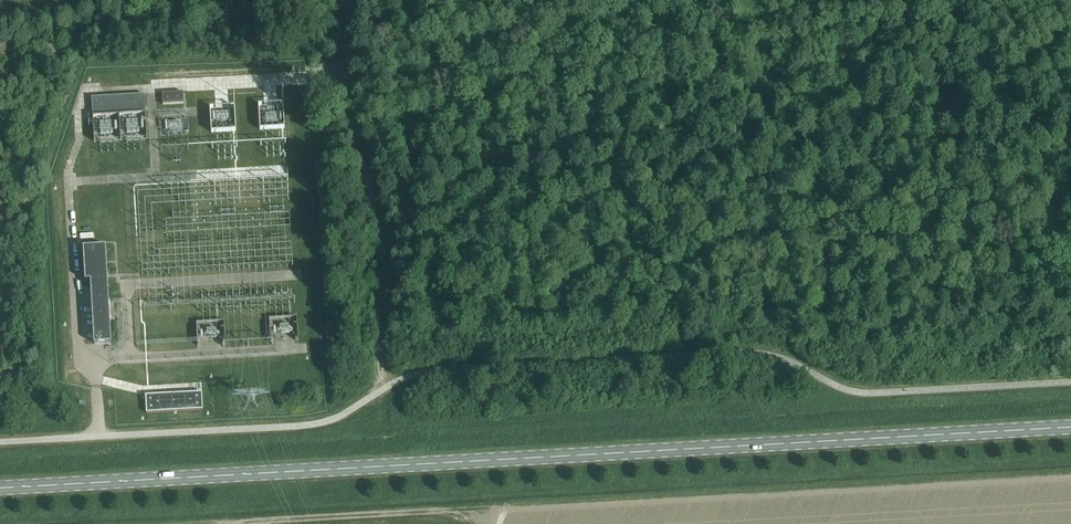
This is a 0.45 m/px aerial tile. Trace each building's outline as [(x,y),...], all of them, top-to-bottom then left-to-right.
[(163,105),(183,103),(183,92),(162,93),(163,105)] [(92,98),(93,117),(146,114),(145,95),(92,98)] [(94,343),(110,343),(109,319),(108,305),(105,247),(84,248),(85,280),(91,280),(94,343)] [(202,392),(145,396),(146,414),(203,410),(202,392)]
